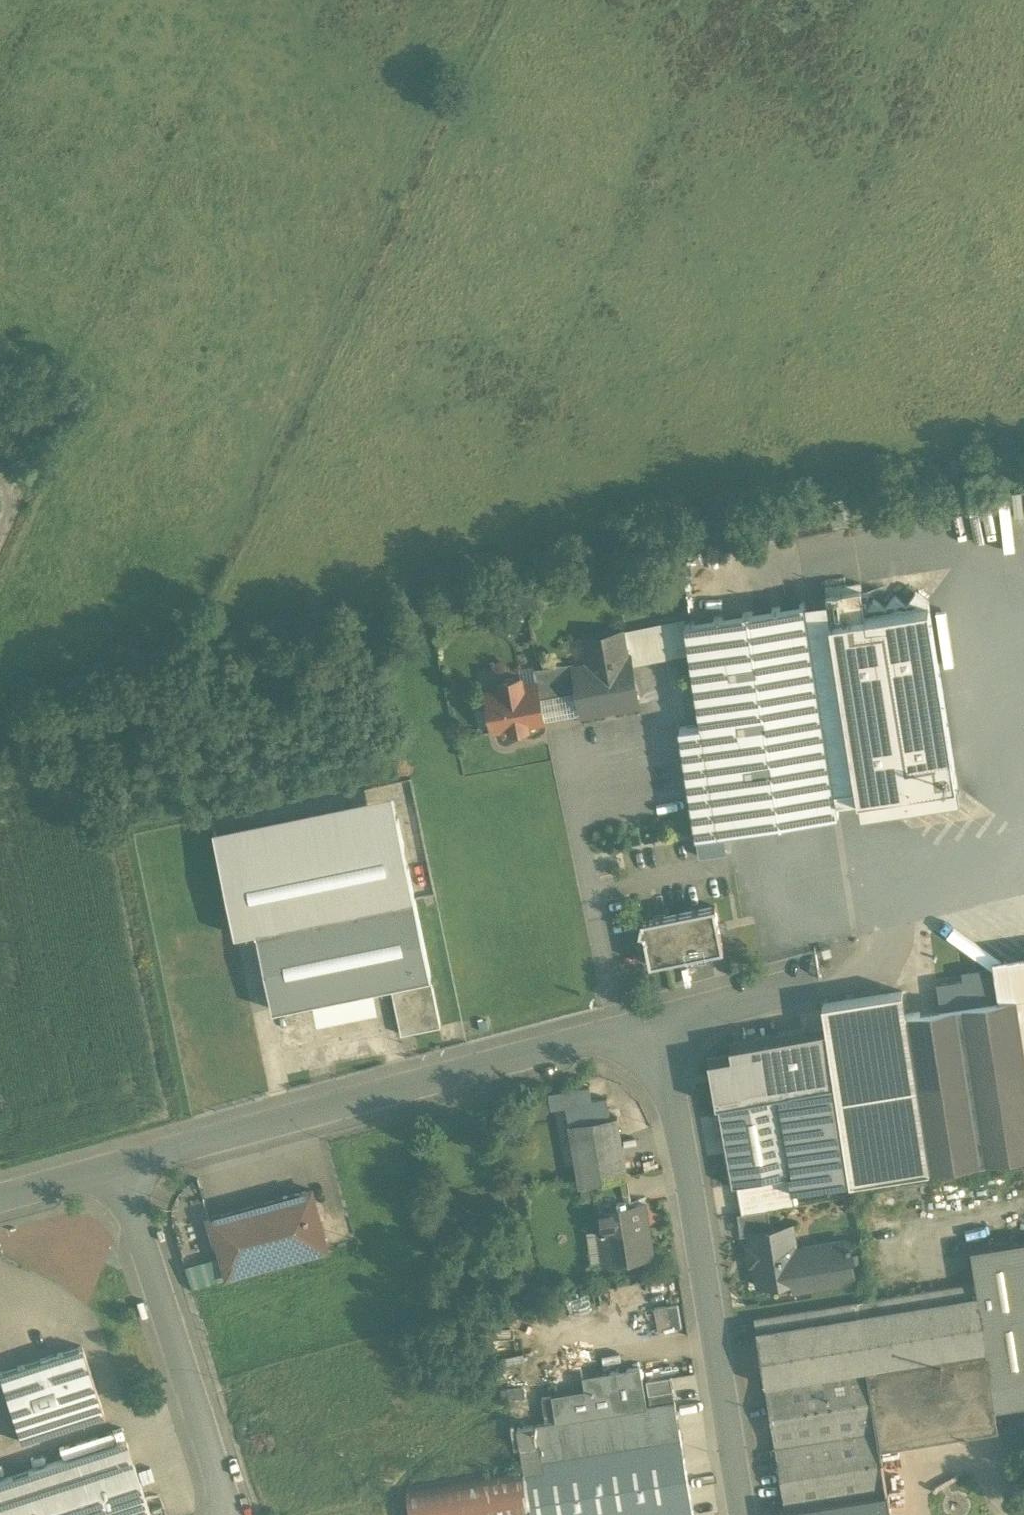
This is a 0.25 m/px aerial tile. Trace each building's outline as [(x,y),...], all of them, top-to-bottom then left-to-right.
[(1023,498),(1023,488),(1015,488),(1015,498),(1023,498)] [(861,586),(826,591),(830,618),(865,613),(861,586)] [(805,601),(685,620),(700,723),(679,726),(696,835),(838,813),(805,601)] [(865,613),(830,618),(858,796),(957,780),(929,603),(865,613)] [(621,630),(595,635),(600,661),(574,665),(573,660),(562,662),(567,693),(579,691),(583,712),(585,712),(585,711),(618,704),(618,705),(637,702),(629,655),(626,656),(621,630)] [(561,662),(534,667),(539,698),(567,693),(562,662),(561,662)] [(520,675),(500,678),(501,687),(487,690),(494,728),(510,725),(511,729),(528,726),(527,722),(543,719),(535,681),(522,683),(520,675)] [(256,927),(415,896),(395,796),(212,832),(232,932),(256,927)] [(415,896),(256,927),(273,1008),(391,984),(430,975),(431,975),(415,896)] [(715,904),(641,919),(641,922),(640,922),(639,931),(643,932),(649,963),(723,948),(715,904)] [(1005,957),(1012,949),(985,925),(973,938),(962,928),(955,935),(992,967),(1003,955),(1005,957)] [(1017,970),(1004,960),(994,973),(999,999),(1014,997),(1023,1060),(1023,959),(1017,970)] [(430,975),(391,984),(401,1033),(440,1024),(430,975)] [(906,1014),(902,990),(822,1003),(835,1082),(850,1180),(927,1169),(904,1014),(906,1014)] [(904,1014),(927,1169),(1023,1154),(1023,1060),(1014,997),(999,999),(906,1014),(904,1014)] [(793,1172),(789,1173),(792,1191),(850,1180),(835,1082),(779,1093),(793,1172)] [(779,1093),(719,1103),(733,1181),(738,1181),(789,1173),(793,1172),(779,1093)] [(618,1115),(569,1123),(579,1183),(591,1181),(620,1176),(628,1175),(618,1115)] [(789,1173),(738,1181),(743,1212),(767,1208),(795,1204),(792,1191),(789,1173)] [(620,1176),(591,1181),(594,1198),(623,1193),(620,1176)] [(311,1188),(209,1216),(225,1275),(327,1247),(311,1188)] [(640,1202),(598,1208),(601,1230),(606,1260),(651,1253),(647,1228),(645,1228),(640,1202)] [(743,1212),(738,1213),(741,1235),(751,1235),(751,1232),(771,1228),(767,1208),(743,1212)] [(771,1228),(751,1232),(751,1235),(759,1284),(777,1281),(800,1277),(795,1248),(792,1225),(771,1228)] [(601,1230),(587,1232),(592,1263),(606,1260),(601,1230)] [(970,1247),(975,1280),(995,1407),(1023,1402),(1023,1239),(970,1247)] [(847,1240),(795,1248),(800,1277),(777,1281),(779,1291),(854,1278),(847,1240)] [(193,1284),(223,1276),(217,1254),(187,1262),(193,1284)] [(975,1280),(754,1316),(765,1385),(867,1368),(880,1446),(998,1427),(995,1407),(975,1280)] [(680,1302),(661,1304),(663,1324),(681,1323),(680,1302)] [(0,1371),(0,1380),(20,1440),(103,1413),(81,1344),(0,1371)] [(639,1365),(582,1374),(581,1364),(548,1369),(552,1394),(542,1396),(545,1421),(646,1405),(639,1365)] [(867,1368),(765,1385),(785,1506),(887,1489),(880,1446),(867,1368)] [(670,1375),(646,1379),(648,1393),(671,1389),(673,1389),(672,1388),(671,1388),(669,1376),(670,1376),(670,1375)] [(671,1389),(648,1393),(650,1404),(673,1400),(671,1389)] [(517,1426),(523,1465),(531,1514),(693,1514),(674,1400),(673,1400),(650,1404),(646,1405),(545,1421),(517,1426)] [(0,1478),(0,1514),(150,1514),(125,1437),(0,1478)] [(405,1484),(410,1514),(531,1514),(523,1465),(405,1484)] [(785,1506),(786,1514),(891,1514),(887,1489),(785,1506)]
